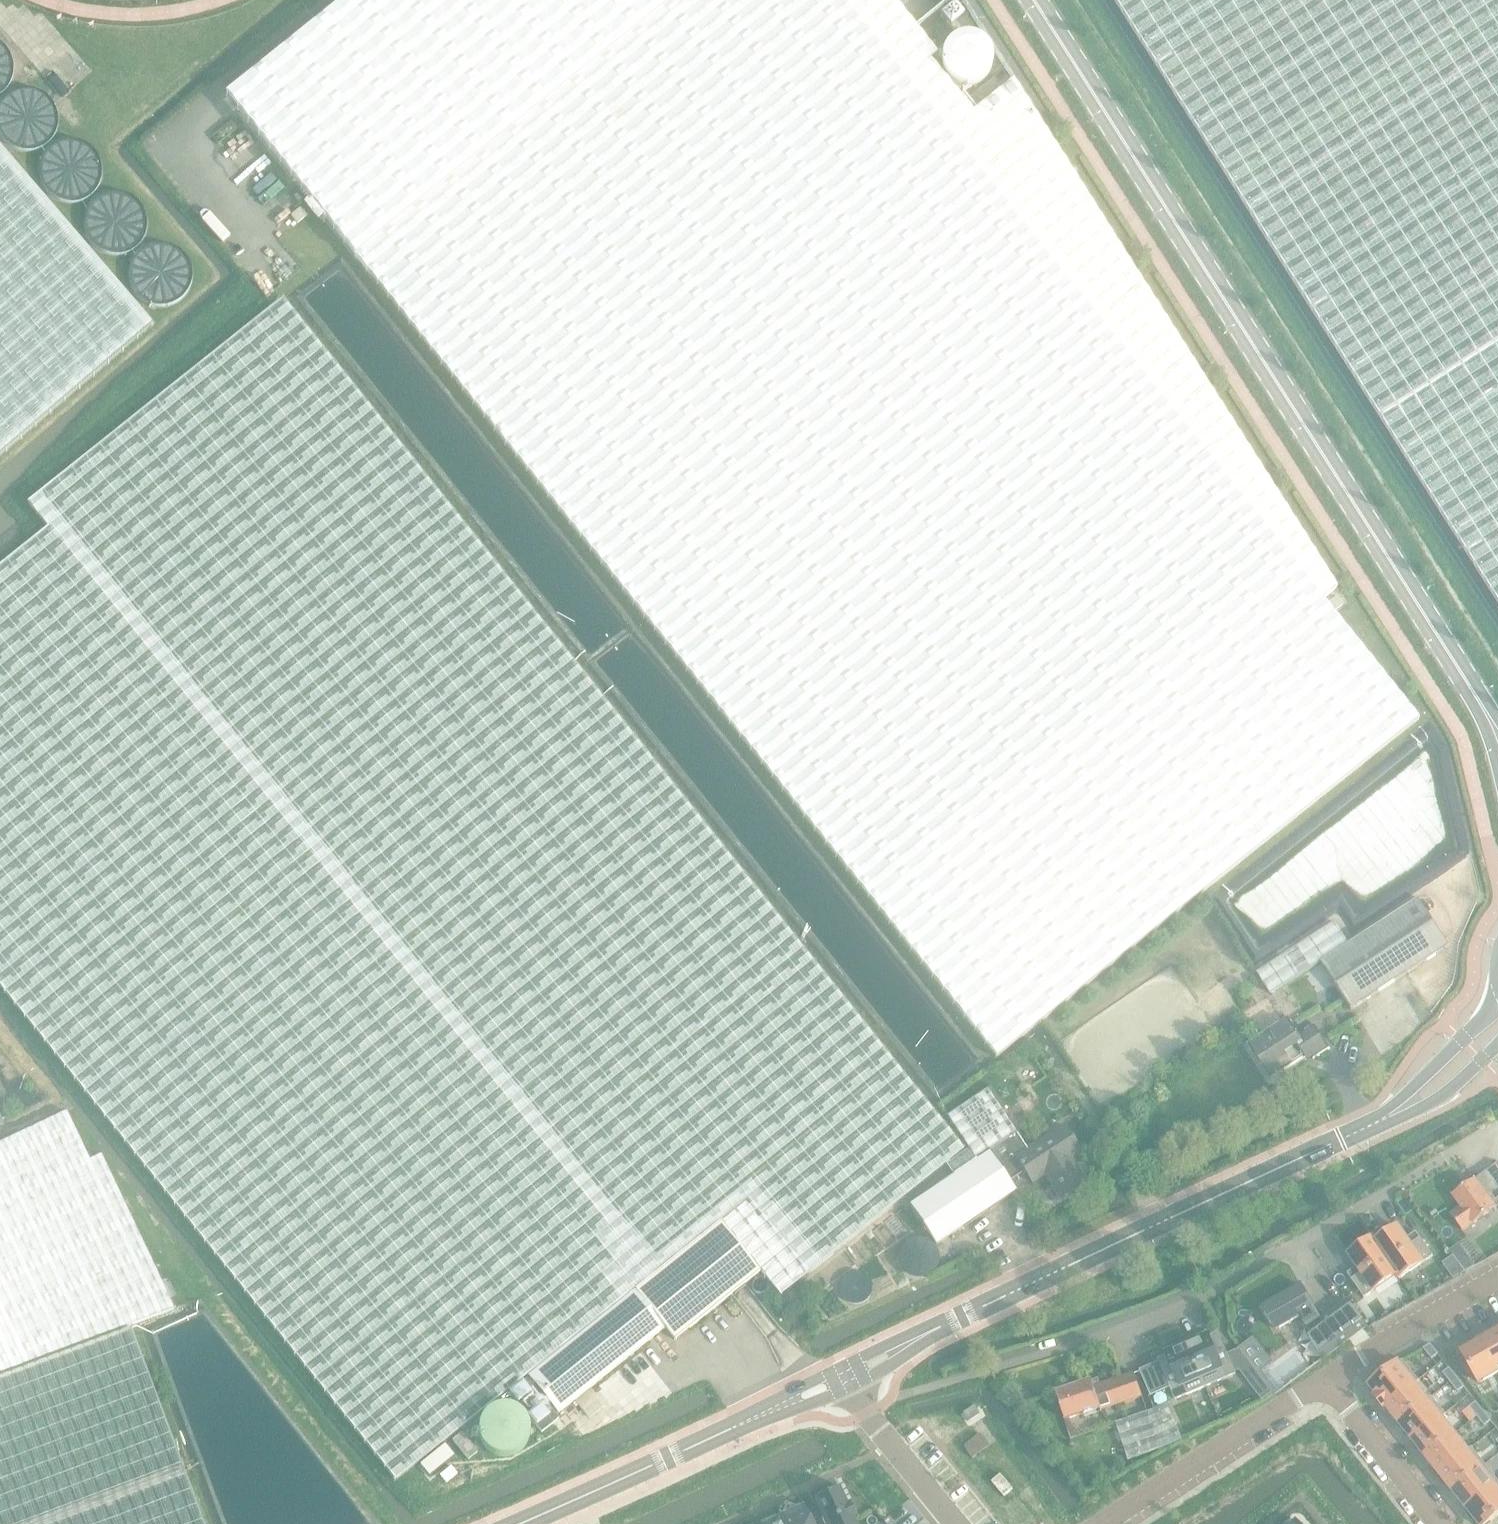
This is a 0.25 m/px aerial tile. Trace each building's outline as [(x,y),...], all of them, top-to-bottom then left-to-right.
[(1325,602),(843,0),(351,0),(225,101),(995,1063),(1421,722),(1325,602)] [(889,0),(843,0),(1325,602),(1343,587),(1015,76),(975,108),(889,0)] [(1497,601),(1497,0),(1115,0),(1497,601)] [(0,144),(0,451),(153,321),(0,144)] [(1027,1151),(987,1091),(947,1117),(967,1147),(962,1150),(491,562),(281,298),(26,501),(46,526),(0,563),(0,988),(59,1061),(396,1480),(527,1376),(720,1222),(760,1271),(778,1294),(944,1162),(952,1173),(907,1203),(935,1246),(1018,1191),(1009,1178),(1024,1168),(1017,1157),(1027,1151)] [(1338,924),(1260,974),(1273,994),(1304,974),(1321,964),(1333,982),(1350,1010),(1353,1008),(1392,983),(1410,972),(1448,946),(1418,900),(1352,944),(1338,924)] [(1247,1044),(1261,1065),(1262,1064),(1271,1077),(1284,1069),(1285,1070),(1295,1064),(1308,1055),(1312,1061),(1328,1050),(1313,1026),(1297,1035),(1286,1019),(1247,1044)] [(0,1144),(0,1373),(180,1306),(102,1155),(91,1161),(66,1113),(0,1144)] [(1064,1126),(1027,1151),(1017,1157),(1024,1168),(1033,1182),(1045,1174),(1061,1197),(1085,1181),(1070,1158),(1080,1151),(1064,1126)] [(1475,1179),(1452,1195),(1460,1207),(1450,1215),(1463,1232),(1496,1207),(1497,1206),(1497,1165),(1497,1163),(1475,1179)] [(675,1340),(760,1271),(720,1222),(527,1376),(558,1413),(665,1327),(675,1340)] [(1416,1232),(1415,1233),(1419,1238),(1409,1245),(1397,1227),(1375,1242),(1372,1238),(1399,1279),(1432,1256),(1416,1232)] [(1347,1274),(1364,1297),(1396,1275),(1399,1279),(1372,1238),(1349,1254),(1361,1272),(1352,1278),(1348,1273),(1347,1274)] [(1320,1317),(1302,1286),(1264,1308),(1276,1329),(1301,1315),(1306,1325),(1304,1326),(1323,1359),(1366,1326),(1347,1301),(1332,1312),(1334,1316),(1324,1323),(1320,1317)] [(136,1327),(0,1378),(0,1523),(206,1523),(136,1327)] [(1482,1339),(1497,1368),(1497,1330),(1482,1339)] [(1209,1336),(1187,1346),(1205,1387),(1241,1371),(1246,1378),(1256,1371),(1240,1349),(1227,1355),(1220,1337),(1211,1341),(1209,1336)] [(1253,1337),(1238,1348),(1240,1349),(1256,1371),(1272,1392),(1275,1395),(1277,1393),(1261,1371),(1273,1362),(1253,1337)] [(1461,1351),(1479,1383),(1497,1372),(1497,1368),(1481,1339),(1461,1351)] [(1423,1348),(1431,1358),(1438,1353),(1430,1344),(1423,1348)] [(1169,1359),(1141,1371),(1151,1396),(1170,1388),(1175,1400),(1205,1387),(1187,1346),(1167,1354),(1169,1359)] [(1403,1360),(1369,1385),(1377,1395),(1375,1396),(1383,1407),(1414,1382),(1418,1379),(1403,1360)] [(1443,1373),(1450,1382),(1456,1377),(1449,1368),(1443,1373)] [(1070,1418),(1103,1407),(1143,1394),(1136,1372),(1102,1383),(1100,1378),(1058,1392),(1066,1419),(1070,1418)] [(1450,1382),(1457,1392),(1464,1387),(1456,1377),(1450,1382)] [(510,1393),(541,1432),(559,1418),(527,1380),(510,1393)] [(1383,1407),(1397,1424),(1397,1423),(1428,1399),(1414,1382),(1383,1407)] [(1428,1399),(1397,1423),(1398,1424),(1399,1424),(1412,1439),(1445,1413),(1431,1396),(1428,1399)] [(1469,1407),(1477,1416),(1483,1411),(1476,1402),(1469,1407)] [(1168,1403),(1147,1412),(1160,1449),(1182,1439),(1168,1403)] [(968,1421),(978,1414),(973,1406),(963,1412),(968,1421)] [(1477,1416),(1484,1426),(1491,1421),(1483,1411),(1477,1416)] [(1147,1412),(1115,1423),(1128,1460),(1160,1449),(1147,1412)] [(1445,1413),(1412,1439),(1425,1456),(1454,1433),(1442,1418),(1446,1415),(1445,1413)] [(1065,1419),(1065,1420),(1071,1439),(1082,1435),(1072,1425),(1070,1418),(1066,1419),(1065,1419)] [(1425,1456),(1424,1457),(1425,1458),(1426,1457),(1439,1473),(1468,1450),(1454,1433),(1425,1456)] [(979,1434),(963,1446),(973,1459),(989,1447),(979,1434)] [(477,1455),(461,1435),(452,1442),(467,1462),(477,1455)] [(445,1445),(420,1465),(429,1476),(454,1456),(445,1445)] [(1468,1450),(1439,1473),(1452,1490),(1485,1464),(1471,1447),(1468,1450)] [(1451,1491),(1451,1492),(1453,1491),(1465,1507),(1497,1481),(1485,1464),(1452,1490),(1451,1491)] [(1001,1475),(992,1482),(1004,1497),(1013,1489),(1001,1475)] [(1465,1511),(1473,1520),(1474,1519),(1479,1523),(1487,1523),(1497,1515),(1497,1481),(1465,1507),(1467,1509),(1465,1511)] [(814,1501),(824,1523),(855,1523),(853,1518),(854,1518),(848,1504),(846,1504),(839,1489),(831,1493),(826,1491),(818,1494),(817,1499),(814,1501)] [(778,1517),(780,1522),(781,1522),(782,1523),(811,1523),(803,1506),(778,1517)]
